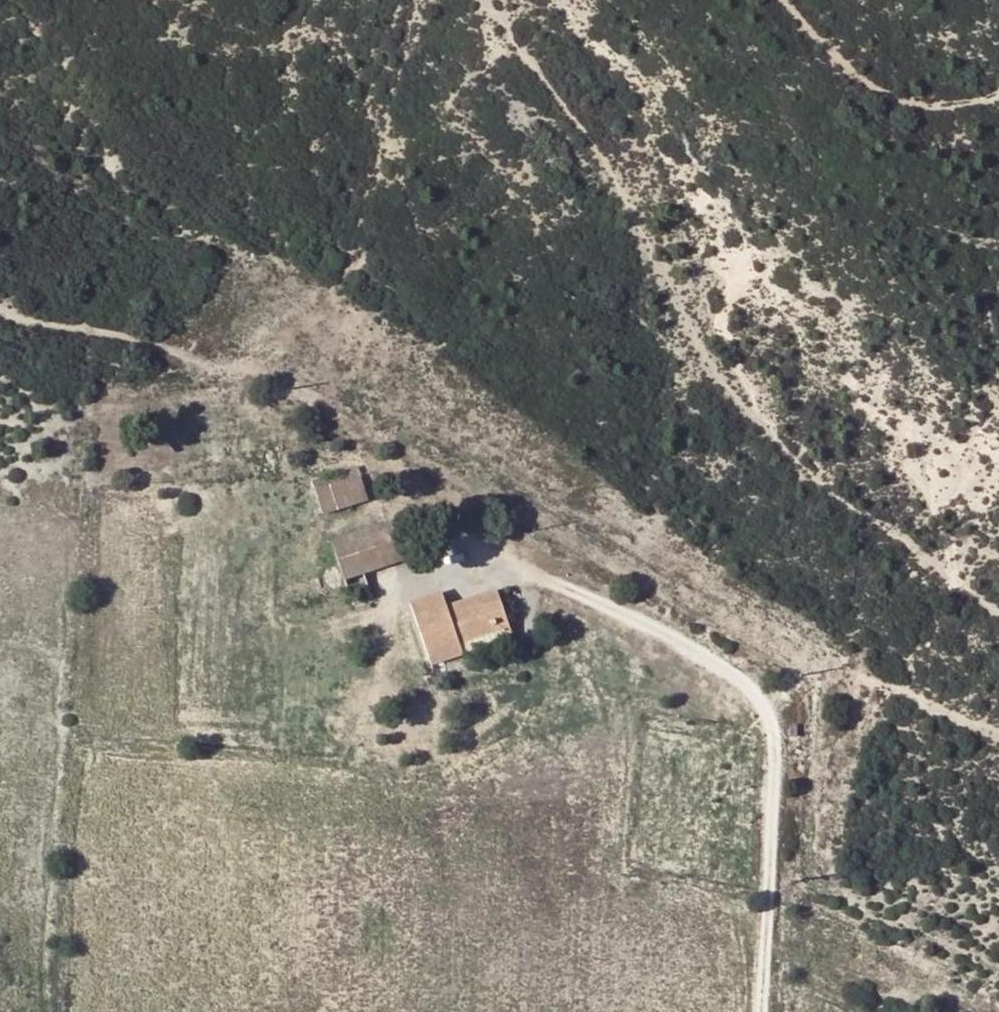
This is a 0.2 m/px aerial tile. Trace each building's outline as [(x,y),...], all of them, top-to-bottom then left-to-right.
[(320,487),(327,514),(370,502),(363,476),(320,487)] [(391,520),(334,538),(347,580),(404,562),(391,520)] [(414,599),(433,666),(468,656),(464,643),(514,629),(502,587),(450,602),(446,590),(414,599)]
